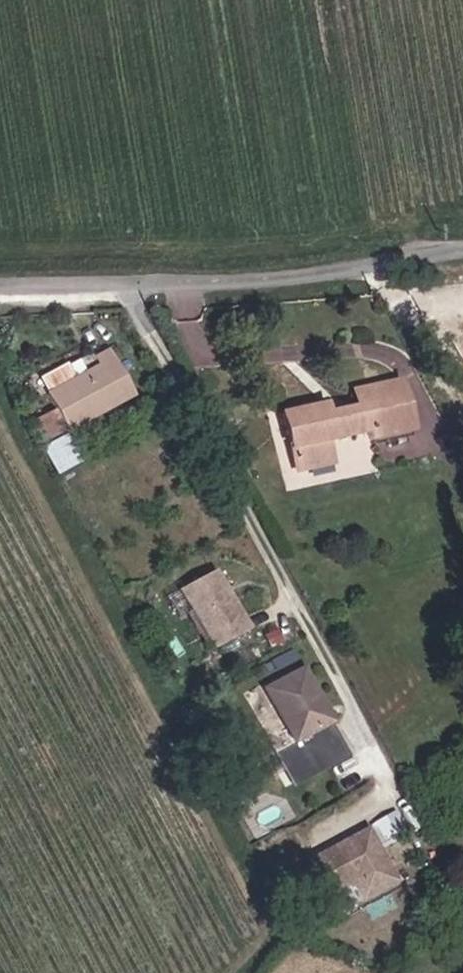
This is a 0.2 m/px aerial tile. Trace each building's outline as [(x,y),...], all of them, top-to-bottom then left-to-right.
[(35,385),(52,427),(124,399),(102,342),(81,351),(87,365),(35,385)] [(277,418),(290,477),(330,469),(326,446),(362,438),(363,442),(404,434),(394,387),(353,396),(356,409),(322,417),(320,409),(277,418)] [(245,628),(212,568),(172,591),(206,650),(245,628)] [(300,668),(261,688),(291,747),(265,760),(284,798),(349,765),(300,668)] [(367,829),(305,861),(325,901),(350,888),(388,868),(367,829)] [(388,868),(350,888),(359,906),(397,886),(388,868)]
